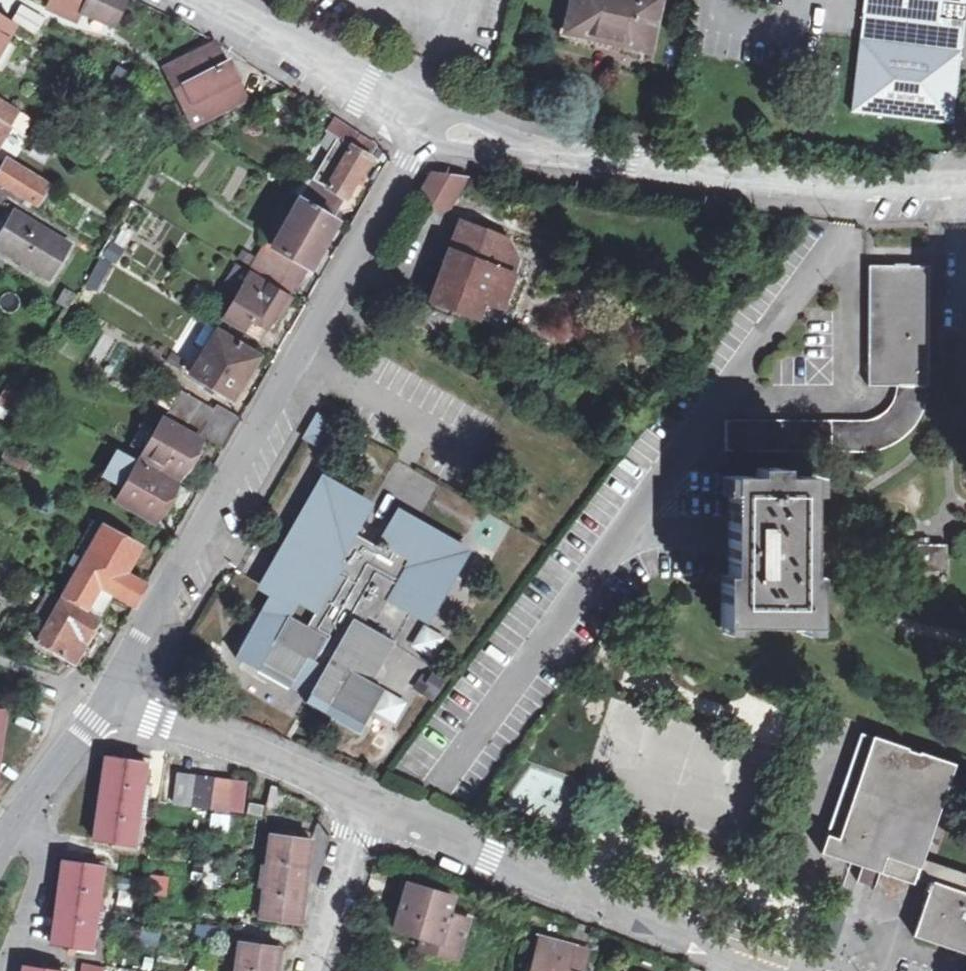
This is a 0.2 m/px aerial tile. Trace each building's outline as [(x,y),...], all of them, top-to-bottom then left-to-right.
[(116,0),(50,0),(104,23),(116,0)] [(574,29),(615,39),(613,42),(653,51),(665,0),(579,0),(574,29)] [(964,0),(862,0),(860,12),(849,113),(948,122),(962,21),(964,0)] [(41,24),(20,11),(14,22),(35,34),(41,24)] [(18,29),(0,17),(0,52),(11,32),(15,34),(18,29)] [(216,73),(228,67),(219,50),(208,55),(216,73)] [(208,55),(185,67),(194,85),(187,89),(196,108),(208,129),(251,105),(231,66),(228,67),(216,73),(208,55)] [(194,85),(185,67),(167,76),(187,113),(196,108),(187,89),(194,85)] [(22,136),(24,138),(31,124),(0,105),(0,123),(22,136)] [(0,123),(0,143),(1,141),(14,149),(22,136),(0,123)] [(333,142),(298,202),(332,223),(375,152),(356,138),(342,129),(332,123),(324,136),(333,142)] [(16,166),(49,186),(53,179),(21,160),(16,166)] [(6,190),(36,209),(49,186),(16,166),(8,162),(0,175),(0,186),(6,190)] [(448,212),(465,182),(432,174),(419,196),(448,212)] [(332,223),(298,202),(289,216),(285,214),(282,219),(285,222),(269,249),(263,246),(247,273),(251,276),(270,288),(288,260),(305,270),(331,227),(332,223)] [(20,217),(0,251),(0,252),(52,284),(71,248),(20,217)] [(460,311),(476,318),(505,329),(525,276),(513,271),(523,244),(506,237),(461,220),(430,299),(460,311)] [(102,260),(113,267),(121,255),(107,246),(105,251),(100,259),(102,260)] [(113,267),(102,260),(83,293),(96,299),(115,268),(113,267)] [(288,299),(305,270),(288,260),(270,288),(287,298),(288,299)] [(891,389),(921,388),(920,269),(861,270),(862,389),(891,389)] [(261,345),(287,298),(270,288),(251,276),(244,288),(223,323),(261,345)] [(223,323),(244,288),(231,280),(210,314),(223,323)] [(57,305),(66,310),(70,312),(73,306),(77,299),(65,292),(57,305)] [(191,373),(210,385),(234,341),(216,330),(191,373)] [(234,341),(210,385),(235,399),(259,357),(234,341)] [(170,356),(167,360),(181,369),(184,365),(170,356)] [(178,374),(181,369),(167,360),(164,366),(178,374)] [(207,422),(213,412),(197,402),(188,397),(188,391),(183,387),(165,418),(223,452),(232,437),(207,422)] [(12,414),(22,396),(8,388),(0,402),(0,407),(12,414)] [(921,388),(891,389),(891,399),(885,411),(879,418),(873,422),(867,425),(720,426),(721,458),(866,457),(875,455),(889,449),(900,441),(910,429),(917,416),(920,403),(921,388)] [(188,397),(197,402),(200,397),(196,395),(188,391),(188,397)] [(12,414),(0,407),(0,421),(6,425),(12,414)] [(213,412),(237,426),(240,421),(214,408),(213,412)] [(237,426),(213,412),(207,422),(232,437),(237,426)] [(200,443),(161,420),(140,458),(179,480),(200,443)] [(115,502),(154,524),(176,486),(137,463),(116,451),(109,476),(127,481),(115,502)] [(806,482),(727,483),(727,594),(720,595),(722,634),(815,632),(815,593),(807,593),(806,482)] [(325,486),(310,514),(317,518),(301,545),(304,546),(292,570),(295,571),(282,594),(277,591),(243,654),(266,666),(262,674),(295,691),(297,687),(315,697),(369,726),(389,690),(377,684),(399,643),(367,626),(372,617),(379,622),(391,601),(427,620),(463,551),(397,516),(379,548),(356,536),(370,510),(325,486)] [(310,514),(270,588),(277,591),(282,594),(295,571),(292,570),(304,546),(301,545),(317,518),(310,514)] [(105,530),(90,557),(125,578),(140,551),(105,530)] [(892,548),(893,574),(943,574),(943,546),(892,548)] [(125,578),(90,557),(86,555),(63,595),(86,609),(99,588),(115,596),(135,607),(146,589),(125,578)] [(99,588),(86,609),(102,618),(115,596),(99,588)] [(87,641),(98,623),(62,602),(36,645),(73,665),(78,655),(86,660),(95,645),(87,641)] [(105,627),(98,623),(87,641),(95,645),(105,627)] [(420,623),(409,647),(431,657),(442,633),(420,623)] [(266,666),(243,654),(239,662),(262,674),(266,666)] [(419,687),(435,697),(448,678),(433,668),(419,687)] [(365,733),(369,726),(315,697),(310,705),(365,733)] [(912,851),(944,758),(911,746),(909,751),(898,747),(900,742),(863,729),(822,847),(855,858),(916,879),(918,873),(929,877),(926,887),(931,889),(916,930),(965,947),(965,870),(912,851)] [(105,758),(99,800),(140,807),(147,761),(128,757),(127,762),(105,758)] [(174,803),(191,805),(196,775),(178,773),(174,803)] [(215,779),(196,775),(191,805),(210,808),(215,779)] [(229,781),(215,779),(210,808),(225,809),(229,781)] [(133,852),(140,807),(99,800),(93,841),(114,844),(114,849),(133,852)] [(249,802),(247,818),(263,821),(266,804),(249,802)] [(275,829),(269,876),(308,881),(314,839),(295,836),(295,832),(275,829)] [(65,859),(59,902),(99,908),(106,862),(88,859),(87,863),(65,859)] [(872,884),(876,870),(858,866),(855,880),(872,884)] [(148,873),(146,895),(165,896),(167,874),(148,873)] [(302,924),(308,881),(269,876),(263,922),(282,926),(283,921),(302,924)] [(397,908),(401,909),(404,910),(399,929),(426,939),(423,951),(462,963),(474,921),(451,914),(455,899),(406,882),(397,908)] [(59,902),(53,943),(72,947),(72,951),(91,955),(99,908),(59,902)] [(239,970),(278,970),(281,947),(263,944),(263,940),(244,938),(239,970)] [(574,953),(544,944),(537,970),(542,970),(570,970),(574,953)] [(574,953),(570,970),(587,970),(591,958),(574,953)] [(79,970),(103,970),(104,967),(81,962),(79,970)]
